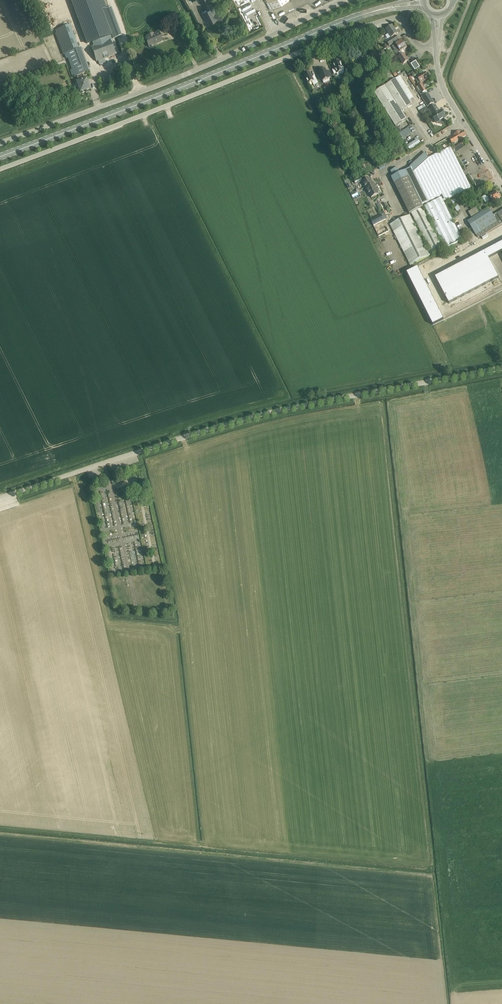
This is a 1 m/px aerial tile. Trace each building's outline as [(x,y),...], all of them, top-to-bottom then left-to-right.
[(88,45),(92,43),(93,46),(91,47),(93,52),(96,62),(98,61),(100,65),(105,63),(104,59),(108,58),(112,57),(112,56),(119,54),(114,39),(122,36),(111,8),(107,9),(104,0),(71,0),(88,45)] [(209,0),(202,0),(207,10),(202,12),(203,15),(205,19),(207,18),(209,23),(216,19),(222,19),(222,13),(217,13),(216,13),(209,0)] [(267,1),(269,1),(273,9),(290,0),(267,0),(267,1)] [(385,27),(392,37),(397,33),(392,26),(391,26),(389,24),(385,27)] [(77,82),(79,87),(81,92),(90,89),(86,79),(84,80),(82,74),(89,71),(81,48),(79,49),(70,25),(56,30),(66,58),(68,57),(75,77),(76,76),(78,82),(77,82)] [(146,39),(149,46),(162,41),(159,34),(154,36),(153,34),(147,36),(148,38),(146,39)] [(390,45),(399,39),(396,35),(387,40),(390,45)] [(402,40),(398,43),(396,44),(401,52),(407,48),(402,40)] [(403,64),(408,60),(403,53),(398,57),(403,64)] [(366,71),(371,61),(359,56),(355,67),(366,71)] [(417,60),(411,64),(415,70),(421,67),(417,60)] [(342,67),(339,61),(333,63),(336,69),(333,70),(334,74),(337,73),(338,73),(341,72),(342,74),(343,73),(344,69),(343,67),(342,67)] [(326,72),(325,70),(319,72),(324,84),(330,81),(329,78),(332,76),(330,71),(326,72)] [(386,81),(393,77),(388,70),(381,74),(386,81)] [(420,95),(422,93),(426,91),(421,83),(429,78),(425,72),(417,77),(418,78),(416,80),(419,85),(418,87),(420,91),(418,92),(420,95)] [(315,77),(313,78),(310,73),(305,76),(309,84),(312,82),(314,85),(318,83),(315,77)] [(391,82),(374,93),(393,123),(396,127),(407,120),(401,112),(412,105),(409,101),(396,79),(394,78),(390,80),(391,82)] [(422,97),(428,106),(434,103),(428,93),(422,97)] [(437,123),(446,117),(442,110),(439,111),(435,105),(429,109),(433,115),(432,116),(437,123)] [(424,117),(430,114),(426,107),(420,111),(424,117)] [(449,138),(452,144),(455,142),(466,135),(464,131),(461,132),(460,131),(449,138)] [(421,144),(418,139),(407,146),(410,151),(421,144)] [(457,147),(454,149),(455,151),(463,144),(462,142),(456,145),(457,147)] [(391,171),(393,176),(391,177),(394,183),(397,188),(410,214),(412,213),(430,250),(428,251),(410,215),(390,225),(410,266),(445,248),(463,239),(442,197),(424,206),(444,246),(442,247),(422,207),(423,207),(422,204),(442,194),(445,201),(471,188),(451,147),(431,157),(429,158),(426,152),(410,166),(411,167),(400,172),(398,167),(391,171)] [(365,164),(362,165),(366,173),(372,169),(369,163),(367,164),(366,164),(365,164)] [(362,176),(354,179),(354,180),(356,184),(364,180),(362,176)] [(362,182),(366,190),(367,189),(371,198),(379,194),(375,187),(376,187),(374,183),(372,184),(370,178),(362,182)] [(488,195),(486,196),(486,197),(489,201),(492,200),(493,203),(494,202),(495,204),(498,202),(497,200),(501,198),(497,192),(493,194),(492,192),(488,195)] [(477,206),(468,212),(472,218),(472,219),(481,213),(481,212),(477,206)] [(468,221),(478,237),(480,236),(481,237),(501,223),(501,211),(501,212),(500,211),(493,216),(488,208),(481,213),(472,219),(468,221)] [(381,214),(371,220),(374,225),(384,220),(381,215),(381,214)] [(494,256),(499,253),(496,246),(490,248),(494,256)] [(485,251),(489,258),(494,256),(490,248),(485,251)] [(477,256),(484,270),(485,269),(493,265),(489,258),(485,251),(477,256)] [(478,273),(484,270),(477,256),(468,260),(476,274),(478,273)] [(468,278),(471,277),(476,274),(468,260),(460,264),(468,278)] [(447,271),(455,285),(456,285),(463,281),(468,278),(460,264),(447,271)] [(493,265),(485,269),(492,282),(499,278),(493,265)] [(411,282),(422,276),(418,267),(407,273),(411,282)] [(492,282),(485,269),(484,270),(478,273),(484,285),(492,282)] [(443,292),(449,288),(455,285),(447,271),(435,278),(443,292)] [(477,289),(484,285),(478,273),(476,274),(471,277),(477,289)] [(426,283),(422,276),(411,282),(415,289),(426,283)] [(463,281),(470,293),(477,289),(471,277),(468,278),(463,281)] [(470,293),(463,281),(456,285),(463,297),(470,293)] [(415,289),(418,295),(429,290),(426,283),(415,289)] [(456,285),(455,285),(449,288),(456,301),(463,297),(456,285)] [(449,288),(443,292),(449,304),(456,301),(449,288)] [(433,297),(429,290),(418,295),(421,302),(433,297)] [(421,302),(425,309),(436,304),(433,297),(421,302)] [(440,311),(436,304),(425,309),(428,316),(440,311)] [(440,311),(428,316),(430,319),(433,325),(444,320),(440,311)]
